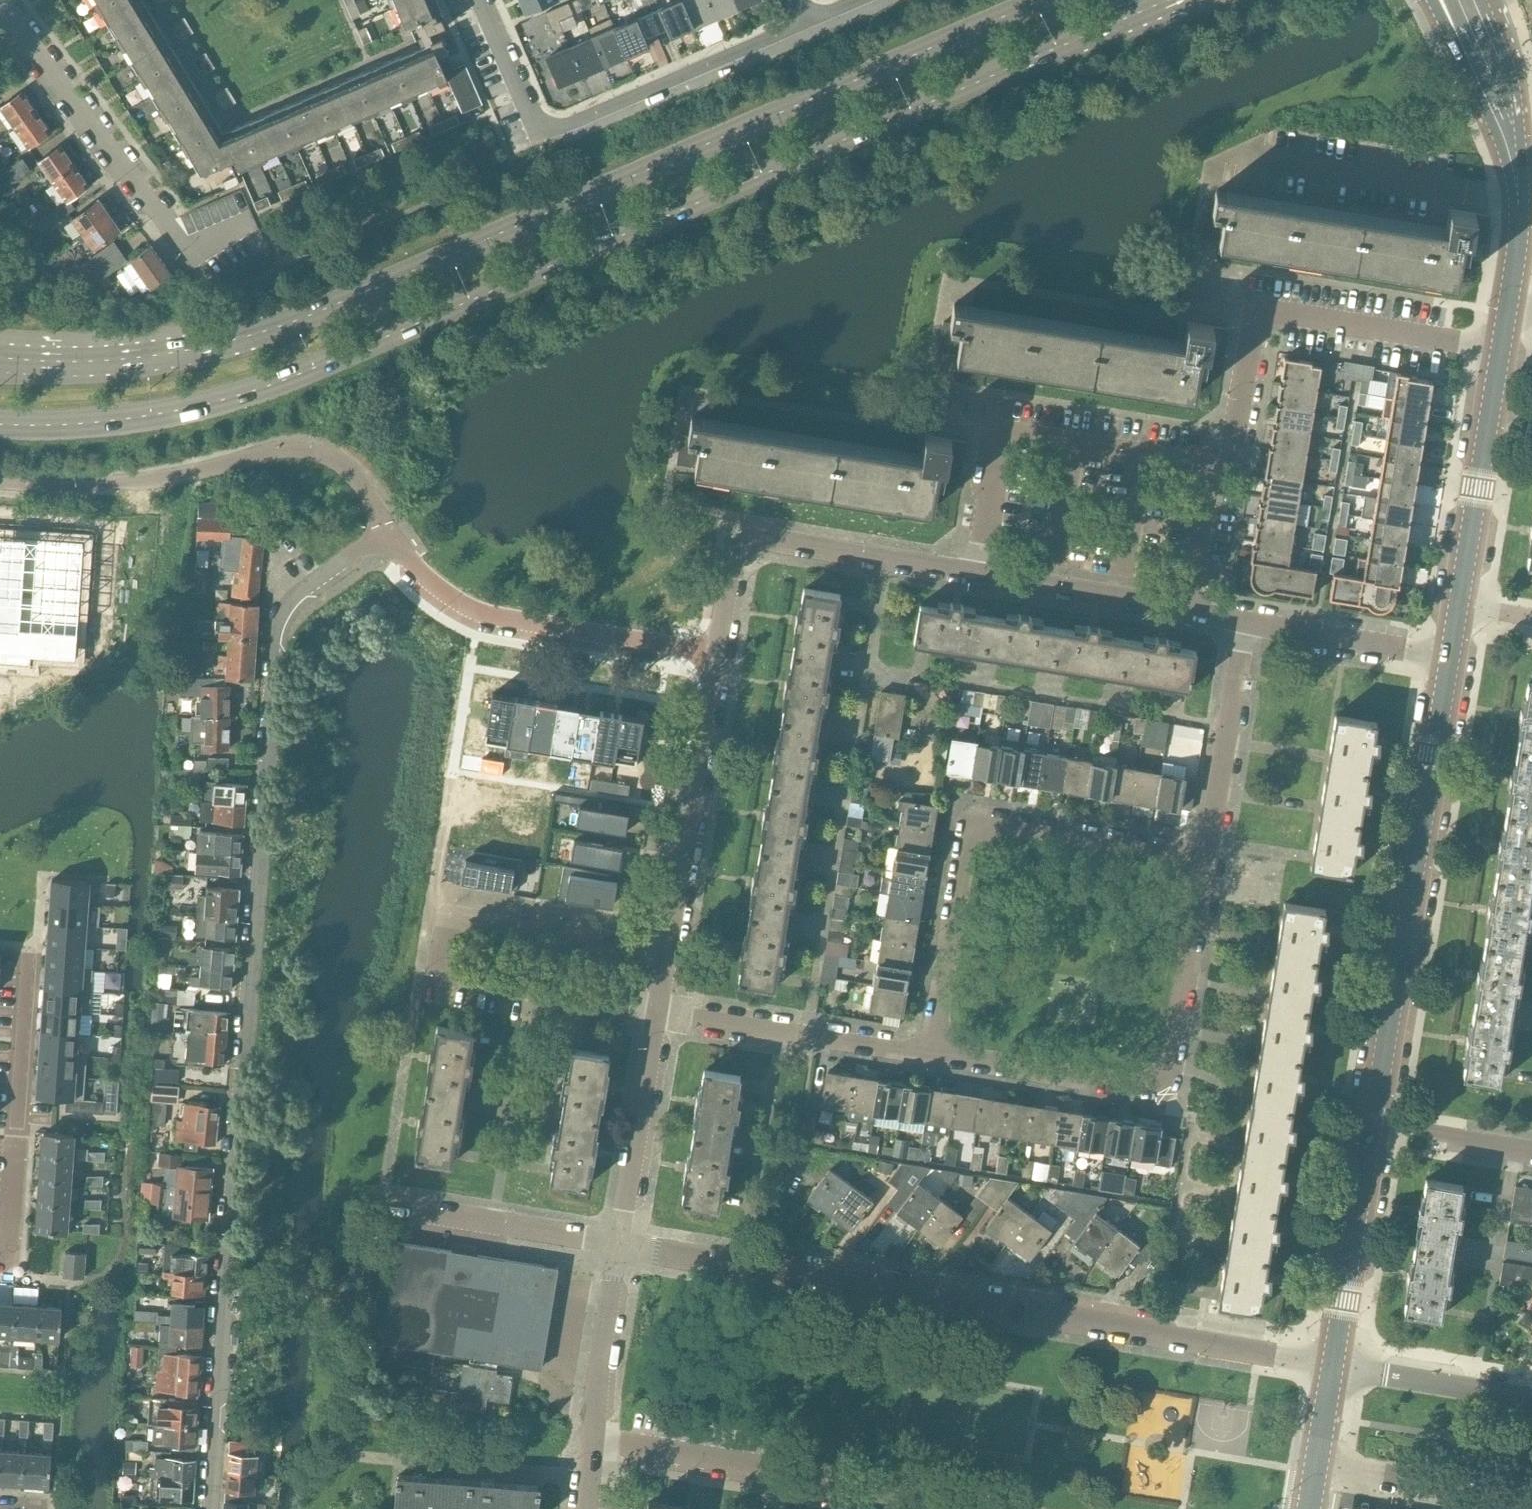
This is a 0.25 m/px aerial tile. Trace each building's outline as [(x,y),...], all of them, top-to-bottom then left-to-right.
[(143,0),(94,0),(97,5),(93,8),(95,12),(100,9),(119,40),(115,43),(117,46),(121,44),(140,76),(136,78),(139,83),(143,80),(162,110),(158,113),(160,117),(164,115),(183,145),(179,148),(181,150),(184,148),(200,173),(234,159),(239,170),(448,79),(462,112),(482,103),(465,63),(445,71),(440,59),(449,55),(441,37),(223,131),(220,126),(143,0)] [(353,19),(361,15),(354,0),(345,0),(353,19)] [(403,26),(409,23),(416,38),(448,24),(438,0),(392,0),(403,26)] [(520,0),(522,5),(526,13),(556,0),(520,0)] [(571,1),(576,12),(577,13),(580,12),(580,10),(584,9),(580,0),(574,0),(571,1)] [(590,0),(580,0),(584,9),(580,10),(580,12),(581,12),(587,25),(592,22),(587,9),(593,6),(590,0)] [(633,11),(644,6),(642,0),(628,0),(633,11)] [(682,0),(678,0),(659,8),(671,36),(694,27),(682,0)] [(694,27),(716,17),(708,0),(682,0),(694,27)] [(738,8),(734,0),(708,0),(716,17),(738,8)] [(568,3),(545,12),(550,23),(555,34),(563,31),(558,20),(573,13),(568,3)] [(183,17),(175,22),(173,28),(178,37),(184,37),(192,32),(183,17)] [(614,28),(626,56),(648,46),(636,18),(614,28)] [(357,30),(363,44),(371,40),(365,26),(357,30)] [(614,28),(591,37),(604,66),(626,56),(614,28)] [(582,75),(604,66),(591,37),(569,47),(582,75)] [(582,75),(569,47),(547,57),(559,85),(582,75)] [(205,52),(195,58),(194,64),(200,72),(205,72),(214,67),(205,52)] [(227,87),(218,93),(216,99),(221,106),(226,108),(235,102),(227,87)] [(37,110),(23,90),(0,106),(0,107),(14,126),(37,110)] [(37,110),(14,126),(29,147),(52,131),(37,110)] [(432,134),(459,123),(455,114),(429,126),(432,134)] [(395,150),(422,139),(418,131),(391,142),(395,150)] [(53,181),(75,164),(61,144),(38,160),(53,181)] [(357,167),(384,155),(380,147),(353,159),(357,167)] [(0,173),(0,182),(5,189),(32,171),(23,158),(0,173)] [(75,164),(53,181),(66,200),(60,204),(67,214),(75,208),(69,200),(90,185),(75,164)] [(320,183),(346,172),(342,164),(316,175),(320,183)] [(225,189),(239,183),(235,175),(222,181),(225,189)] [(282,199),(309,188),(305,180),(278,191),(282,199)] [(1491,216),(1450,209),(1446,229),(1216,191),(1212,210),(1205,209),(1200,238),(1219,241),(1219,243),(1221,244),(1221,241),(1455,280),(1455,282),(1457,283),(1462,253),(1464,239),(1486,242),(1491,216)] [(261,199),(253,202),(257,210),(271,204),(267,196),(261,199)] [(99,197),(72,216),(84,233),(111,214),(99,197)] [(111,214),(84,233),(94,249),(122,230),(111,214)] [(59,220),(54,224),(57,229),(62,225),(59,220)] [(151,286),(171,273),(151,244),(131,258),(151,286)] [(76,268),(93,295),(111,282),(93,257),(76,268)] [(1186,342),(972,307),(955,304),(952,323),(943,322),(938,351),(957,354),(957,357),(959,357),(960,354),(1184,391),(1194,393),(1193,396),(1196,396),(1203,352),(1225,355),(1230,329),(1188,322),(1186,342)] [(1279,385),(1317,391),(1321,367),(1311,365),(1311,362),(1284,358),(1280,378),(1283,378),(1282,384),(1279,384),(1279,385)] [(1354,365),(1346,364),(1344,376),(1352,377),(1354,365)] [(1363,367),(1361,379),(1369,380),(1371,368),(1363,367)] [(1389,371),(1384,397),(1427,404),(1431,381),(1416,378),(1416,376),(1389,371)] [(1359,392),(1367,394),(1369,384),(1361,382),(1359,392)] [(1313,413),(1317,391),(1279,385),(1277,399),(1279,400),(1278,405),(1276,405),(1276,407),(1313,413)] [(1359,392),(1357,405),(1365,406),(1367,394),(1359,392)] [(1424,424),(1427,404),(1384,397),(1381,417),(1388,418),(1424,424)] [(1337,417),(1345,418),(1347,406),(1339,405),(1337,417)] [(1310,434),(1313,413),(1276,407),(1273,421),(1276,421),(1275,427),(1272,426),(1272,428),(1310,434)] [(923,455),(710,419),(692,416),(689,435),(681,434),(676,463),(695,466),(695,469),(697,469),(698,467),(931,506),(931,508),(933,508),(941,465),(963,469),(967,442),(926,435),(923,455)] [(1345,418),(1337,417),(1335,429),(1343,430),(1345,418)] [(1388,418),(1385,438),(1421,444),(1424,424),(1388,418)] [(1352,433),(1360,434),(1362,422),(1354,421),(1352,433)] [(1306,455),(1310,434),(1272,428),(1270,442),(1272,443),(1271,448),(1269,448),(1269,449),(1306,455)] [(1360,434),(1352,433),(1350,445),(1358,446),(1360,434)] [(1385,438),(1382,458),(1418,464),(1421,444),(1385,438)] [(1330,459),(1338,461),(1340,449),(1332,448),(1330,459)] [(1269,449),(1264,475),(1302,481),(1306,455),(1269,449)] [(1415,484),(1418,464),(1382,458),(1378,478),(1415,484)] [(1338,461),(1330,459),(1328,471),(1336,473),(1338,461)] [(1346,473),(1354,474),(1356,462),(1348,461),(1346,473)] [(1354,474),(1346,473),(1344,485),(1352,486),(1354,474)] [(1298,503),(1302,481),(1264,475),(1264,477),(1266,478),(1265,483),(1263,483),(1261,497),(1298,503)] [(1411,504),(1415,484),(1378,478),(1375,498),(1411,504)] [(1322,507),(1330,508),(1332,496),(1324,495),(1322,507)] [(1295,524),(1298,503),(1261,497),(1261,499),(1263,499),(1262,505),(1260,504),(1257,518),(1295,524)] [(1408,525),(1411,504),(1375,498),(1372,519),(1408,525)] [(198,516),(229,518),(230,501),(199,503),(198,516)] [(1339,513),(1347,515),(1349,502),(1341,501),(1339,513)] [(1330,508),(1322,507),(1320,519),(1328,520),(1330,508)] [(1347,515),(1339,513),(1337,525),(1345,526),(1347,515)] [(197,539),(230,541),(232,520),(198,518),(197,539)] [(1291,545),(1295,524),(1257,518),(1257,520),(1259,520),(1259,526),(1256,525),(1254,539),(1291,545)] [(1405,545),(1408,525),(1372,519),(1368,539),(1405,545)] [(1313,541),(1325,543),(1326,535),(1314,533),(1313,541)] [(31,666),(32,655),(56,657),(76,659),(77,659),(77,653),(77,648),(84,541),(0,535),(0,664),(31,666)] [(257,598),(264,539),(240,537),(233,596),(257,598)] [(1334,545),(1346,547),(1347,539),(1335,537),(1334,545)] [(1253,547),(1250,561),(1288,567),(1288,566),(1291,545),(1254,539),(1254,541),(1256,541),(1255,547),(1253,547)] [(1402,565),(1405,545),(1368,539),(1365,559),(1402,565)] [(1325,543),(1313,541),(1311,549),(1323,551),(1325,543)] [(1346,547),(1334,545),(1332,553),(1344,555),(1346,547)] [(1313,590),(1316,571),(1320,572),(1323,555),(1311,553),(1308,569),(1288,566),(1288,567),(1250,561),(1252,562),(1250,575),(1250,577),(1250,579),(1250,581),(1251,583),(1252,585),(1254,587),(1255,589),(1257,590),(1259,591),(1261,592),(1263,592),(1265,592),(1267,592),(1269,592),(1271,591),(1274,590),(1285,592),(1286,586),(1313,590)] [(1355,577),(1341,575),(1344,559),(1332,557),(1329,573),(1333,574),(1330,593),(1357,597),(1356,603),(1367,605),(1368,607),(1370,608),(1372,609),(1374,610),(1376,611),(1378,611),(1381,611),(1383,611),(1385,610),(1387,609),(1389,608),(1391,606),(1392,605),(1393,603),(1394,601),(1395,599),(1397,586),(1398,586),(1399,585),(1354,578),(1355,577)] [(1402,565),(1365,559),(1358,558),(1355,577),(1354,578),(1399,585),(1402,565)] [(1285,592),(1303,595),(1303,596),(1309,597),(1309,596),(1312,596),(1313,590),(1286,586),(1285,592)] [(794,653),(830,660),(834,633),(838,634),(840,622),(836,621),(841,593),(805,588),(801,615),(797,614),(795,627),(799,627),(794,653)] [(1338,600),(1356,603),(1357,597),(1330,593),(1329,599),(1332,599),(1332,600),(1338,601),(1338,600)] [(259,621),(260,604),(235,602),(235,597),(210,596),(210,601),(216,601),(215,615),(222,616),(222,619),(259,621)] [(915,642),(984,654),(990,615),(962,611),(963,604),(951,602),(951,609),(922,604),(915,642)] [(984,654),(1053,665),(1060,627),(1031,622),(1032,616),(1020,614),(1019,620),(990,615),(984,654)] [(257,644),(259,621),(222,619),(220,619),(219,620),(216,620),(215,637),(245,638),(244,643),(257,644)] [(1053,665),(1121,676),(1128,638),(1099,633),(1100,627),(1089,625),(1088,632),(1060,627),(1053,665)] [(1128,638),(1121,676),(1190,687),(1196,650),(1168,645),(1168,638),(1157,636),(1156,643),(1128,638)] [(229,639),(229,642),(228,655),(219,655),(219,665),(228,666),(227,678),(255,680),(257,644),(244,643),(245,638),(215,637),(219,638),(218,639),(229,639)] [(205,640),(204,649),(217,650),(217,641),(205,640)] [(830,660),(794,653),(790,680),(787,679),(785,692),(788,692),(783,719),(819,725),(823,698),(827,698),(829,686),(826,686),(830,660)] [(215,684),(216,678),(181,677),(179,695),(201,695),(201,716),(230,716),(230,685),(215,684)] [(1531,750),(1531,682),(1529,682),(1524,709),(1521,709),(1519,720),(1522,720),(1518,748),(1531,750)] [(972,711),(973,706),(982,707),(982,706),(985,692),(974,691),(974,692),(963,690),(960,709),(972,711)] [(894,738),(900,738),(906,695),(882,691),(875,734),(894,738)] [(1006,711),(1008,696),(985,692),(982,706),(995,708),(995,710),(1006,711)] [(493,693),(485,740),(506,744),(507,744),(515,697),(493,693)] [(506,744),(505,755),(528,759),(529,748),(537,700),(515,697),(507,744),(506,744)] [(1029,715),(1031,700),(1020,699),(1018,713),(1029,715)] [(537,700),(529,748),(550,751),(558,704),(537,700)] [(1043,703),(1041,717),(1051,719),(1054,704),(1043,703)] [(558,704),(550,751),(571,755),(579,708),(558,704)] [(1066,706),(1064,721),(1075,723),(1075,718),(1074,718),(1076,708),(1066,706)] [(579,708),(571,755),(593,758),(600,711),(579,708)] [(1099,711),(1090,710),(1088,719),(1087,719),(1087,725),(1097,726),(1099,711)] [(600,711),(593,758),(614,762),(622,715),(600,711)] [(1122,715),(1112,714),(1110,729),(1120,730),(1122,715)] [(1335,714),(1327,765),(1367,771),(1371,748),(1378,749),(1378,747),(1377,747),(1377,737),(1373,737),(1375,721),(1335,714)] [(622,715),(614,762),(636,766),(644,718),(622,715)] [(201,716),(192,716),(191,742),(206,742),(206,748),(230,748),(230,716),(201,716)] [(1135,717),(1133,733),(1143,734),(1146,719),(1135,717)] [(773,784),(808,791),(813,764),(816,764),(818,752),(814,751),(819,725),(783,719),(779,745),(776,745),(774,757),(777,757),(773,784)] [(1166,737),(1169,723),(1146,719),(1143,734),(1142,741),(1152,742),(1153,735),(1166,737)] [(1182,725),(1180,740),(1190,741),(1193,727),(1182,725)] [(875,734),(873,748),(871,758),(891,761),(894,738),(875,734)] [(953,738),(948,771),(971,774),(976,742),(953,738)] [(1000,746),(976,742),(971,774),(994,778),(1000,746)] [(1000,746),(994,778),(1018,782),(1024,750),(1000,746)] [(1531,817),(1531,750),(1518,748),(1514,774),(1511,773),(1508,785),(1511,786),(1507,813),(1531,817)] [(1046,754),(1024,750),(1018,782),(1041,786),(1046,754)] [(1041,786),(1064,790),(1069,757),(1046,754),(1041,786)] [(484,771),(486,759),(470,756),(468,769),(484,771)] [(1064,790),(1087,793),(1092,761),(1069,757),(1064,790)] [(208,758),(208,769),(229,770),(229,759),(208,758)] [(194,770),(200,770),(207,770),(207,760),(194,760),(194,770)] [(1087,793),(1110,797),(1115,765),(1092,761),(1087,793)] [(1110,797),(1133,801),(1138,769),(1115,765),(1110,797)] [(1327,765),(1319,815),(1359,822),(1363,798),(1370,799),(1370,798),(1369,797),(1368,788),(1365,787),(1367,771),(1327,765)] [(199,788),(200,770),(194,770),(175,769),(174,787),(199,788)] [(1133,801),(1155,805),(1161,773),(1138,769),(1133,801)] [(1180,808),(1184,809),(1191,810),(1197,779),(1185,778),(1185,777),(1161,773),(1155,805),(1180,809),(1180,808)] [(610,782),(590,779),(588,789),(608,793),(610,782)] [(205,801),(246,804),(248,784),(207,782),(205,801)] [(608,793),(629,796),(631,785),(610,782),(608,793)] [(762,850),(797,856),(802,829),(806,829),(808,817),(804,817),(808,791),(773,784),(768,811),(765,810),(763,822),(766,823),(762,850)] [(869,793),(851,791),(850,802),(868,804),(869,793)] [(554,792),(553,800),(580,805),(576,824),(595,827),(626,832),(629,812),(620,810),(618,810),(619,803),(589,797),(554,792)] [(903,824),(933,829),(937,805),(906,800),(903,824)] [(246,804),(205,801),(202,801),(201,821),(245,824),(246,804)] [(1531,884),(1531,881),(1531,817),(1507,813),(1502,839),(1500,839),(1498,851),(1501,851),(1496,878),(1531,884)] [(192,816),(172,814),(171,824),(192,826),(192,816)] [(863,818),(848,815),(846,825),(861,828),(863,818)] [(1319,815),(1311,863),(1311,865),(1351,872),(1355,847),(1362,848),(1362,847),(1360,847),(1361,837),(1357,836),(1359,822),(1319,815)] [(191,838),(192,826),(171,824),(170,837),(191,838)] [(929,852),(933,829),(903,824),(899,847),(929,852)] [(204,851),(243,854),(244,834),(206,832),(204,851)] [(859,841),(844,838),(840,861),(855,863),(861,864),(863,852),(857,851),(859,841)] [(574,840),(571,861),(620,868),(621,857),(622,857),(623,848),(609,846),(574,840)] [(926,875),(929,852),(899,847),(895,870),(926,875)] [(197,850),(196,871),(241,874),(243,854),(204,851),(197,850)] [(751,916),(786,922),(791,894),(795,895),(797,883),(793,882),(797,856),(762,850),(757,876),(754,876),(752,888),(755,889),(751,916)] [(523,859),(473,851),(472,861),(466,860),(462,880),(518,889),(523,859)] [(156,860),(155,873),(159,873),(174,874),(174,866),(163,860),(159,860),(156,860)] [(855,863),(840,861),(837,884),(851,887),(857,888),(859,875),(854,874),(855,863)] [(563,883),(560,896),(574,898),(573,899),(587,902),(587,900),(601,903),(613,904),(616,886),(608,885),(609,879),(610,874),(564,866),(561,883),(563,883)] [(922,898),(926,875),(895,870),(893,881),(890,880),(890,878),(882,877),(880,892),(887,893),(888,892),(891,892),(891,893),(922,898)] [(184,875),(166,874),(166,875),(159,874),(158,881),(165,882),(165,889),(183,890),(184,875)] [(1485,944),(1521,950),(1525,922),(1529,923),(1531,911),(1527,911),(1531,884),(1496,878),(1492,905),(1489,904),(1487,916),(1490,917),(1485,944)] [(90,881),(53,879),(51,901),(89,904),(90,881)] [(108,883),(107,896),(115,896),(116,884),(108,883)] [(849,897),(851,887),(837,884),(835,894),(849,897)] [(197,916),(238,919),(240,889),(208,887),(207,895),(198,895),(197,916)] [(891,893),(887,916),(918,921),(922,898),(891,893)] [(51,901),(49,923),(87,926),(99,927),(101,905),(89,904),(51,901)] [(1284,902),(1282,916),(1276,952),(1317,959),(1321,935),(1327,936),(1327,934),(1326,934),(1326,925),(1322,925),(1325,908),(1284,902)] [(848,910),(833,907),(829,930),(844,932),(848,910)] [(198,917),(196,936),(205,936),(237,939),(238,919),(197,916),(197,917),(198,917)] [(786,922),(751,916),(746,942),(744,941),(742,953),(745,953),(740,981),(776,987),(781,959),(784,960),(786,948),(782,947),(786,922)] [(914,944),(918,921),(887,916),(883,939),(914,944)] [(49,923),(48,944),(86,947),(87,926),(49,923)] [(161,924),(160,937),(177,939),(177,926),(161,924)] [(844,932),(829,930),(825,953),(848,957),(850,944),(843,943),(844,932)] [(883,939),(880,962),(910,967),(914,944),(883,939)] [(117,940),(117,949),(126,950),(127,941),(117,940)] [(46,966),(84,969),(84,968),(86,947),(48,944),(46,966)] [(1475,1009),(1510,1015),(1515,988),(1518,988),(1520,976),(1516,975),(1521,950),(1485,944),(1481,970),(1478,969),(1476,982),(1479,982),(1475,1009)] [(201,966),(234,968),(236,948),(196,945),(196,952),(190,951),(189,963),(201,964),(201,966)] [(163,965),(165,947),(155,946),(154,964),(163,965)] [(1276,952),(1268,1002),(1309,1009),(1313,985),(1319,986),(1319,983),(1318,983),(1318,974),(1314,973),(1317,959),(1276,952)] [(825,953),(821,976),(837,978),(839,966),(846,967),(848,957),(825,953)] [(880,962),(876,985),(907,990),(910,967),(880,962)] [(176,967),(161,965),(160,973),(175,974),(176,967)] [(93,968),(84,968),(84,969),(46,966),(45,988),(92,991),(93,968)] [(234,968),(201,966),(200,977),(190,976),(190,986),(201,987),(201,986),(233,988),(234,968)] [(849,981),(837,978),(821,976),(820,986),(847,990),(849,981)] [(907,990),(876,985),(872,1009),(903,1013),(907,990)] [(159,987),(158,1000),(179,1002),(180,989),(159,987)] [(81,1013),(90,1014),(92,991),(45,988),(43,1009),(81,1012),(81,1013)] [(1268,1002),(1252,1101),(1293,1108),(1297,1085),(1303,1086),(1303,1084),(1302,1084),(1302,1074),(1298,1074),(1302,1054),(1304,1036),(1310,1037),(1311,1035),(1310,1034),(1310,1025),(1306,1025),(1309,1009),(1268,1002)] [(116,1003),(115,1014),(123,1015),(124,1003),(116,1003)] [(190,1030),(189,1035),(206,1036),(206,1028),(228,1030),(230,1012),(190,1008),(188,1030),(190,1030)] [(79,1033),(81,1013),(81,1012),(43,1009),(42,1031),(79,1033)] [(1500,1082),(1505,1054),(1505,1053),(1507,1053),(1510,1041),(1505,1041),(1510,1015),(1475,1009),(1470,1035),(1467,1034),(1465,1046),(1468,1047),(1467,1054),(1464,1076),(1500,1082)] [(115,1024),(114,1036),(122,1036),(123,1025),(115,1024)] [(427,1092),(462,1098),(467,1070),(471,1071),(473,1059),(469,1059),(473,1031),(438,1025),(434,1053),(431,1052),(429,1064),(432,1065),(427,1092)] [(225,1065),(226,1054),(228,1030),(206,1028),(206,1036),(189,1035),(187,1054),(186,1061),(225,1065)] [(78,1055),(78,1054),(79,1033),(42,1031),(40,1052),(78,1055)] [(113,1046),(113,1057),(121,1058),(121,1046),(113,1046)] [(562,1114),(598,1120),(603,1093),(606,1093),(608,1081),(605,1081),(609,1053),(574,1047),(569,1075),(565,1075),(563,1086),(567,1087),(562,1114)] [(40,1052),(38,1074),(86,1077),(87,1055),(78,1054),(78,1055),(40,1052)] [(119,1070),(120,1058),(112,1057),(111,1069),(119,1070)] [(154,1080),(178,1082),(179,1069),(165,1068),(166,1059),(154,1058),(153,1068),(155,1068),(154,1080)] [(693,1136),(729,1142),(734,1114),(738,1115),(740,1103),(736,1102),(740,1075),(704,1069),(700,1097),(697,1096),(695,1108),(698,1108),(693,1136)] [(823,1103),(849,1107),(854,1076),(828,1071),(823,1103)] [(86,1077),(38,1074),(37,1097),(66,1099),(73,1099),(81,1100),(84,1100),(86,1077)] [(849,1107),(875,1111),(880,1080),(854,1076),(849,1107)] [(875,1111),(900,1116),(906,1084),(880,1080),(875,1111)] [(152,1084),(149,1124),(165,1125),(167,1103),(178,1104),(180,1086),(152,1084)] [(900,1116),(927,1120),(932,1088),(906,1084),(900,1116)] [(927,1120),(925,1131),(934,1132),(950,1135),(952,1124),(957,1092),(932,1088),(927,1120)] [(462,1098),(427,1092),(423,1118),(420,1117),(418,1129),(421,1130),(416,1157),(451,1163),(456,1136),(460,1136),(463,1124),(458,1124),(462,1098)] [(952,1124),(978,1128),(983,1097),(957,1092),(952,1124)] [(978,1128),(1003,1132),(1008,1101),(983,1097),(978,1128)] [(65,1111),(72,1111),(73,1099),(66,1099),(65,1111)] [(74,1099),(73,1099),(72,1111),(80,1112),(81,1100),(74,1099)] [(81,1100),(80,1112),(88,1112),(89,1100),(84,1100),(81,1100)] [(96,1113),(96,1101),(89,1100),(88,1112),(96,1113)] [(96,1101),(96,1113),(103,1113),(104,1101),(96,1101)] [(1003,1132),(1029,1137),(1035,1105),(1008,1101),(1003,1132)] [(1252,1101),(1244,1151),(1284,1158),(1288,1134),(1295,1136),(1295,1134),(1294,1134),(1294,1124),(1290,1124),(1293,1108),(1252,1101)] [(217,1144),(221,1107),(186,1104),(184,1120),(178,1119),(176,1140),(217,1144)] [(1029,1137),(1055,1141),(1060,1109),(1035,1105),(1029,1137)] [(1086,1114),(1060,1109),(1055,1141),(1080,1145),(1086,1114)] [(817,1112),(806,1110),(801,1139),(812,1141),(812,1142),(823,1144),(825,1131),(814,1129),(817,1112)] [(598,1120),(562,1114),(558,1140),(554,1140),(552,1151),(556,1152),(551,1179),(587,1185),(592,1158),(595,1158),(597,1146),(594,1146),(598,1120)] [(1111,1118),(1086,1114),(1080,1145),(1106,1149),(1111,1118)] [(1106,1149),(1131,1154),(1137,1122),(1111,1118),(1106,1149)] [(1137,1122),(1131,1154),(1155,1158),(1154,1163),(1171,1166),(1173,1152),(1176,1137),(1162,1135),(1163,1126),(1137,1122)] [(852,1148),(855,1132),(845,1130),(842,1147),(852,1148)] [(929,1161),(934,1133),(925,1131),(921,1152),(920,1160),(929,1161)] [(73,1159),(74,1134),(44,1132),(42,1157),(73,1159)] [(881,1136),(871,1135),(868,1151),(879,1153),(881,1136)] [(729,1142),(693,1136),(689,1161),(686,1160),(684,1173),(687,1173),(682,1201),(718,1207),(723,1179),(727,1180),(729,1167),(725,1167),(729,1142)] [(897,1138),(895,1147),(894,1156),(908,1158),(910,1141),(897,1138)] [(882,1145),(881,1154),(894,1156),(895,1147),(882,1145)] [(959,1149),(948,1147),(945,1164),(956,1166),(959,1149)] [(841,1152),(827,1150),(809,1174),(820,1181),(809,1196),(830,1212),(851,1183),(830,1167),(841,1152)] [(909,1158),(920,1160),(921,1152),(910,1150),(909,1158)] [(1244,1151),(1236,1201),(1276,1209),(1280,1185),(1287,1186),(1287,1184),(1286,1184),(1286,1174),(1282,1173),(1284,1158),(1244,1151)] [(105,1152),(89,1152),(88,1161),(114,1163),(115,1153),(105,1152)] [(166,1184),(178,1185),(212,1188),(214,1169),(183,1166),(185,1154),(159,1152),(158,1165),(168,1166),(166,1184)] [(985,1153),(974,1152),(971,1168),(982,1170),(985,1153)] [(999,1156),(997,1173),(1008,1174),(1010,1157),(999,1156)] [(42,1157),(41,1181),(71,1183),(73,1159),(42,1157)] [(1025,1160),(1023,1177),(1034,1178),(1036,1162),(1025,1160)] [(898,1188),(916,1165),(902,1163),(888,1181),(898,1188)] [(930,1167),(916,1165),(898,1188),(909,1196),(897,1211),(919,1227),(941,1198),(919,1182),(930,1167)] [(1050,1165),(1048,1181),(1059,1183),(1061,1166),(1050,1165)] [(1076,1169),(1074,1185),(1085,1187),(1087,1171),(1076,1169)] [(1102,1173),(1099,1190),(1110,1191),(1112,1174),(1102,1173)] [(86,1185),(103,1186),(103,1176),(87,1176),(86,1185)] [(988,1203),(1005,1179),(991,1177),(977,1195),(988,1203)] [(1127,1177),(1125,1194),(1136,1195),(1138,1178),(1127,1177)] [(1416,1244),(1451,1250),(1456,1223),(1460,1224),(1462,1213),(1458,1212),(1462,1184),(1426,1178),(1422,1206),(1419,1206),(1417,1217),(1420,1218),(1416,1244)] [(1018,1182),(1005,1179),(988,1203),(997,1210),(986,1225),(1009,1242),(1031,1213),(1008,1196),(1018,1182)] [(41,1181),(39,1205),(69,1208),(71,1183),(41,1181)] [(178,1185),(166,1184),(152,1183),(142,1182),(141,1201),(151,1202),(151,1203),(163,1204),(162,1214),(209,1218),(212,1188),(178,1185)] [(830,1212),(852,1228),(874,1200),(851,1183),(830,1212)] [(1516,1185),(1512,1207),(1531,1210),(1531,1187),(1516,1185)] [(1076,1218),(1094,1194),(1066,1189),(1056,1203),(1076,1218)] [(1108,1196),(1094,1194),(1076,1218),(1086,1225),(1075,1240),(1097,1257),(1118,1228),(1096,1211),(1108,1196)] [(941,1198),(919,1227),(941,1243),(963,1214),(941,1198)] [(109,1210),(109,1200),(100,1199),(84,1199),(84,1208),(109,1210)] [(1236,1201),(1227,1251),(1268,1259),(1272,1235),(1279,1236),(1279,1234),(1277,1234),(1277,1224),(1274,1224),(1276,1209),(1236,1201)] [(68,1231),(69,1208),(39,1205),(37,1229),(68,1231)] [(1031,1213),(1009,1242),(1030,1258),(1052,1229),(1031,1213)] [(83,1232),(99,1233),(100,1223),(84,1223),(84,1224),(76,1224),(75,1231),(83,1232)] [(1140,1244),(1118,1228),(1097,1257),(1119,1272),(1131,1256),(1141,1263),(1158,1240),(1148,1232),(1140,1244)] [(557,1268),(399,1242),(380,1359),(433,1368),(436,1350),(470,1356),(469,1366),(454,1363),(453,1370),(439,1367),(436,1389),(431,1389),(429,1402),(484,1411),(486,1398),(491,1399),(490,1399),(509,1402),(513,1378),(496,1375),(497,1370),(496,1370),(497,1361),(541,1368),(557,1268)] [(207,1274),(208,1255),(179,1253),(180,1244),(165,1243),(164,1271),(207,1274)] [(140,1244),(140,1253),(156,1254),(157,1245),(140,1244)] [(1451,1250),(1416,1244),(1411,1271),(1408,1271),(1407,1282),(1410,1283),(1405,1311),(1440,1316),(1445,1289),(1449,1289),(1451,1277),(1447,1277),(1451,1250)] [(1227,1251),(1219,1301),(1219,1303),(1260,1309),(1264,1284),(1270,1286),(1270,1284),(1269,1284),(1269,1274),(1266,1273),(1268,1259),(1227,1251)] [(65,1253),(64,1275),(84,1276),(86,1254),(65,1253)] [(1499,1286),(1509,1294),(1523,1276),(1531,1282),(1531,1266),(1530,1266),(1503,1261),(1499,1286)] [(149,1263),(139,1262),(138,1271),(149,1271),(149,1263)] [(192,1296),(206,1297),(207,1274),(164,1271),(163,1271),(162,1280),(174,1281),(174,1291),(192,1292),(192,1296)] [(153,1273),(139,1272),(138,1280),(152,1281),(153,1273)] [(163,1322),(203,1324),(205,1302),(198,1301),(197,1305),(173,1303),(172,1316),(158,1315),(158,1312),(136,1310),(135,1320),(163,1322)] [(12,1334),(14,1304),(0,1302),(0,1333),(12,1334)] [(39,1305),(14,1304),(12,1334),(36,1336),(39,1305)] [(63,1307),(39,1305),(36,1336),(60,1338),(63,1307)] [(203,1324),(163,1322),(135,1320),(134,1329),(155,1331),(156,1324),(162,1324),(161,1347),(177,1348),(177,1342),(186,1342),(186,1347),(202,1348),(203,1324)] [(201,1356),(177,1354),(177,1348),(161,1347),(160,1353),(165,1354),(163,1370),(158,1370),(156,1390),(191,1393),(191,1397),(198,1398),(201,1356)] [(144,1348),(133,1348),(132,1366),(143,1367),(144,1348)] [(10,1351),(9,1367),(18,1368),(18,1351),(10,1351)] [(33,1353),(32,1368),(42,1369),(42,1353),(33,1353)] [(152,1396),(150,1422),(154,1423),(166,1423),(198,1426),(199,1401),(175,1399),(175,1398),(167,1398),(168,1397),(152,1396)] [(28,1437),(29,1421),(19,1420),(19,1436),(28,1437)] [(43,1422),(44,1438),(44,1449),(52,1449),(54,1423),(43,1422)] [(154,1423),(153,1442),(180,1444),(180,1449),(196,1450),(198,1426),(166,1423),(154,1423)] [(150,1441),(127,1440),(127,1450),(149,1451),(150,1441)] [(230,1440),(227,1473),(256,1474),(264,1475),(265,1456),(249,1454),(250,1442),(230,1440)] [(27,1452),(2,1450),(0,1480),(25,1482),(27,1452)] [(52,1454),(27,1452),(25,1482),(50,1484),(52,1454)] [(141,1453),(126,1452),(126,1459),(140,1460),(141,1453)] [(151,1467),(150,1475),(156,1475),(195,1478),(196,1459),(157,1457),(156,1467),(151,1467)] [(124,1461),(124,1472),(136,1473),(137,1461),(124,1461)] [(256,1474),(227,1473),(225,1498),(246,1499),(247,1492),(254,1493),(256,1474)] [(399,1474),(398,1479),(397,1479),(397,1483),(398,1483),(396,1508),(467,1508),(469,1480),(399,1474)] [(194,1499),(195,1478),(156,1475),(156,1476),(159,1476),(158,1496),(194,1499)] [(467,1508),(537,1508),(539,1495),(540,1495),(540,1490),(539,1490),(539,1486),(469,1480),(467,1508)] [(265,1504),(247,1502),(225,1501),(225,1508),(265,1508),(265,1504)] [(685,1507),(649,1501),(648,1508),(685,1508),(685,1507)]
